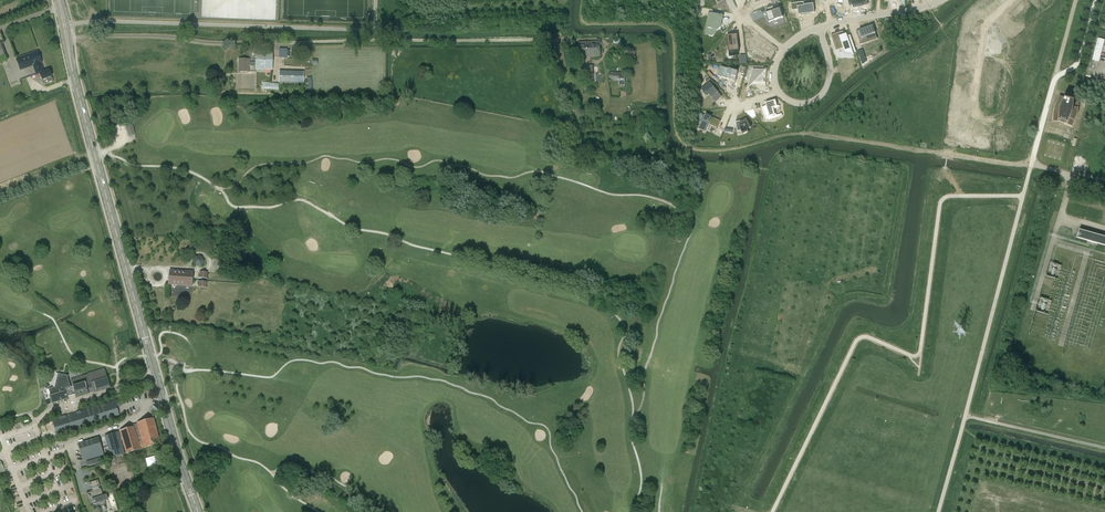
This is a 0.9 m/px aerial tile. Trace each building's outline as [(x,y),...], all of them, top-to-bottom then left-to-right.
[(804,2),(791,3),(791,11),(798,10),(798,15),(813,13),(814,13),(814,12),(813,4),(809,5),(809,4),(804,5),(804,2)] [(769,12),(765,13),(768,23),(783,18),(779,4),(767,8),(769,12)] [(707,20),(707,21),(710,22),(707,35),(709,35),(709,36),(712,36),(721,28),(721,27),(721,26),(723,16),(717,14),(709,13),(708,14),(709,14),(707,20)] [(857,31),(856,31),(861,44),(868,42),(867,36),(874,34),(876,39),(877,39),(873,26),(862,29),(859,30),(859,32),(858,32),(857,31)] [(831,35),(832,38),(833,41),(835,40),(835,42),(837,47),(842,45),(843,48),(844,51),(845,53),(845,54),(846,54),(853,54),(853,53),(856,51),(852,41),(849,42),(847,36),(846,35),(847,35),(846,34),(845,34),(845,35),(844,35),(842,36),(841,32),(832,35),(831,35)] [(735,35),(727,36),(727,40),(729,52),(730,52),(739,51),(738,42),(739,42),(738,38),(737,38),(737,34),(735,35),(735,34),(735,35)] [(753,38),(746,38),(747,45),(747,48),(761,46),(766,50),(769,45),(755,35),(756,34),(755,34),(751,34),(751,35),(752,35),(753,38)] [(1104,40),(1098,38),(1092,60),(1099,62),(1104,40)] [(579,42),(580,58),(601,56),(600,41),(579,42)] [(40,73),(44,71),(41,63),(42,62),(38,50),(16,58),(20,70),(33,65),(36,74),(40,73)] [(249,72),(249,66),(255,66),(255,70),(273,70),(273,52),(255,51),(255,62),(249,62),(249,59),(239,59),(239,72),(249,72)] [(586,65),(586,72),(586,81),(594,82),(594,73),(593,73),(593,65),(586,65)] [(753,72),(748,89),(754,82),(757,82),(759,78),(766,78),(766,70),(764,70),(764,67),(749,66),(748,72),(753,72)] [(721,67),(718,77),(735,82),(738,72),(721,67)] [(40,73),(36,74),(38,78),(41,77),(42,80),(46,78),(48,82),(52,81),(51,77),(52,76),(49,69),(44,71),(40,73)] [(279,71),(279,82),(303,83),(304,72),(279,71)] [(609,72),(609,78),(613,78),(613,81),(619,81),(619,85),(625,85),(625,72),(609,72)] [(708,84),(701,90),(707,97),(709,95),(714,100),(716,99),(717,100),(721,97),(722,96),(713,85),(715,84),(709,78),(705,81),(708,84)] [(1053,118),(1052,121),(1059,122),(1067,124),(1072,127),(1074,123),(1076,120),(1077,116),(1078,113),(1079,109),(1079,105),(1079,101),(1073,101),(1073,102),(1065,99),(1060,96),(1058,99),(1056,103),(1055,106),(1054,110),(1053,114),(1053,118)] [(762,107),(766,121),(765,119),(775,116),(773,108),(777,107),(777,106),(775,100),(765,103),(766,106),(766,107),(762,109),(762,107)] [(706,114),(699,129),(704,132),(705,132),(708,125),(709,123),(718,127),(721,121),(706,114)] [(741,121),(735,122),(737,132),(741,131),(742,134),(748,132),(747,130),(751,128),(750,126),(746,119),(741,122),(741,121)] [(128,135),(135,133),(133,125),(125,126),(128,135)] [(1079,230),(1077,238),(1089,241),(1095,243),(1104,246),(1104,238),(1079,230)] [(196,256),(193,261),(195,266),(201,266),(204,261),(201,257),(196,256)] [(170,270),(169,284),(192,286),(192,272),(170,270)] [(93,391),(94,392),(110,387),(105,369),(71,380),(73,386),(70,387),(67,378),(68,376),(59,374),(56,387),(50,389),(51,395),(49,396),(51,403),(67,399),(67,397),(75,394),(76,398),(88,394),(88,392),(93,391)] [(117,407),(121,406),(119,399),(52,420),(57,436),(120,417),(117,407)] [(141,450),(141,448),(143,447),(143,448),(160,443),(154,419),(133,424),(134,427),(119,431),(126,454),(141,450)] [(116,457),(125,454),(118,431),(105,435),(109,452),(114,451),(116,457)] [(83,462),(104,456),(99,437),(78,444),(83,462)] [(88,466),(95,464),(102,462),(101,457),(86,462),(88,466)] [(342,481),(350,481),(350,473),(342,473),(342,481)] [(103,495),(101,488),(99,488),(98,487),(100,486),(98,480),(89,483),(91,489),(92,489),(93,490),(91,491),(93,498),(92,499),(93,505),(95,504),(96,507),(105,504),(105,501),(108,500),(106,494),(103,495)]
